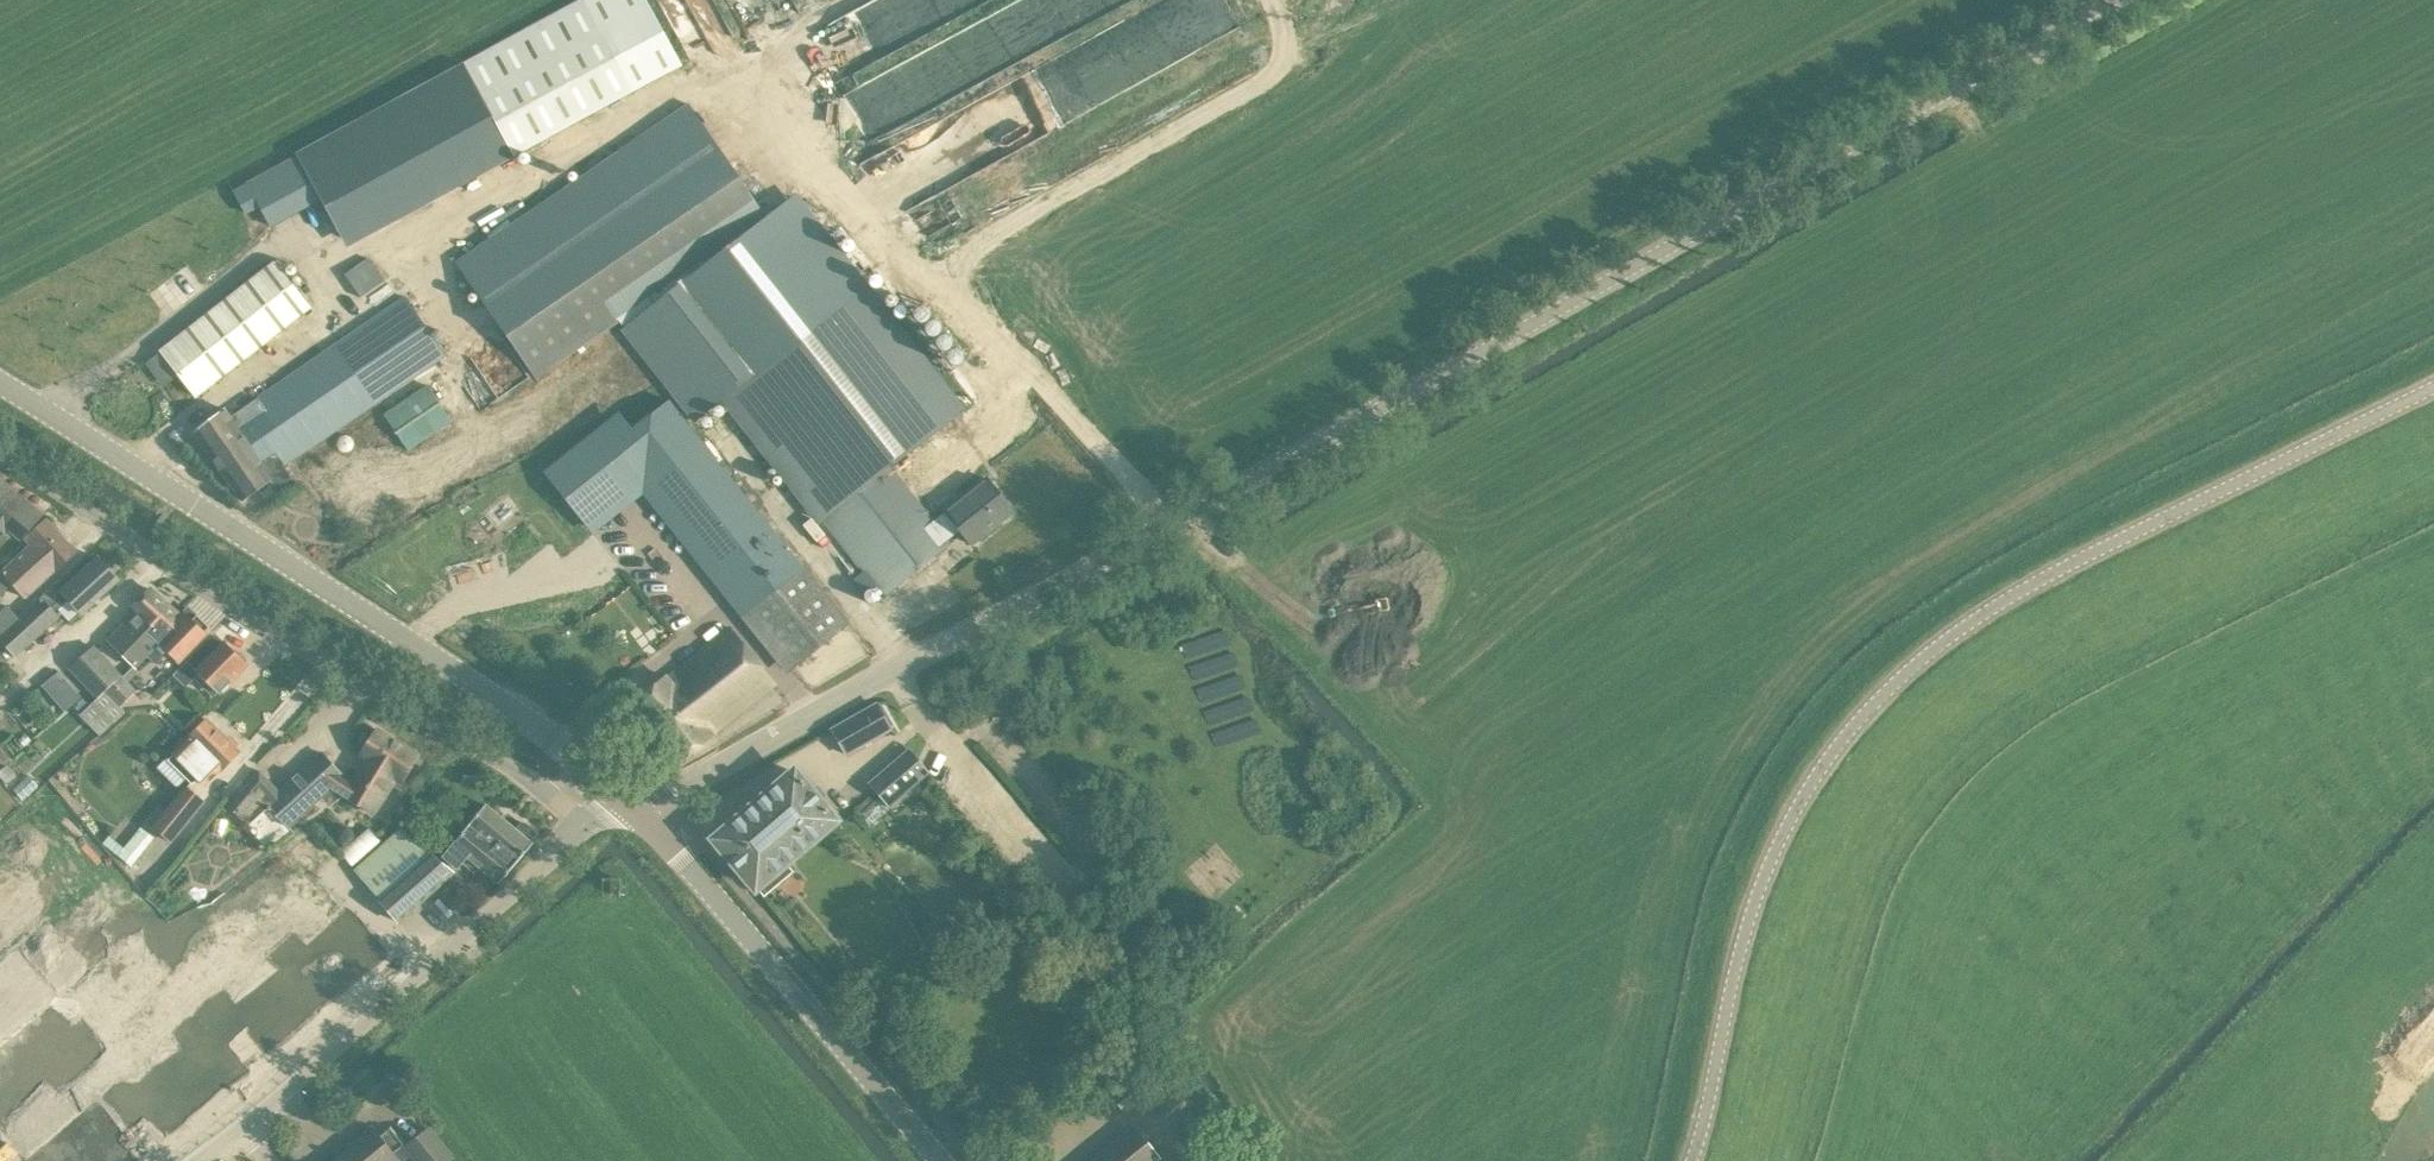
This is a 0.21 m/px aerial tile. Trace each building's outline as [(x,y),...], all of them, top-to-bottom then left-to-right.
[(914,42),(839,78),(873,149),(1073,53),(1064,35),(1056,39),(1047,20),(1020,33),(1024,41),(1001,52),(989,27),(987,28),(977,7),(993,0),(894,0),(914,42)] [(516,162),(633,92),(578,1),(462,71),(516,162)] [(700,17),(719,50),(738,39),(719,6),(700,17)] [(1126,97),(913,194),(929,230),(948,221),(945,215),(1001,190),(999,186),(1024,174),(1031,190),(1089,163),(1083,148),(1109,137),(1103,124),(1133,111),(1126,97)] [(689,102),(608,162),(464,270),(545,379),(770,212),(689,102)] [(792,197),(665,298),(736,388),(862,287),(792,197)] [(368,258),(344,275),(360,298),(384,282),(368,258)] [(312,306),(276,260),(162,348),(198,395),(312,306)] [(962,411),(862,287),(736,388),(724,398),(866,574),(869,571),(886,593),(949,543),(946,539),(931,521),(890,469),(962,411)] [(281,466),(444,354),(404,296),(229,417),(224,409),(193,430),(240,498),(269,478),(274,487),(289,477),(281,466)] [(724,398),(736,388),(665,298),(626,328),(697,419),(724,398)] [(407,449),(450,420),(426,385),(384,415),(407,449)] [(848,623),(684,418),(668,398),(615,441),(601,424),(544,470),(587,524),(644,479),(794,666),(848,623)] [(987,476),(931,521),(946,539),(960,528),(971,542),(1012,508),(987,476)] [(42,514),(0,477),(0,537),(11,527),(21,535),(42,514)] [(76,549),(47,518),(27,537),(32,543),(3,571),(0,568),(0,593),(13,581),(26,595),(76,549)] [(0,634),(0,641),(15,657),(16,656),(59,615),(54,610),(67,598),(81,612),(119,577),(99,556),(78,575),(76,577),(69,570),(19,616),(18,617),(0,634)] [(177,615),(149,588),(131,606),(136,611),(107,640),(135,668),(147,656),(158,644),(163,638),(159,635),(177,615)] [(0,612),(0,634),(18,617),(6,606),(0,612)] [(158,644),(147,656),(155,663),(166,652),(177,662),(205,632),(202,630),(207,625),(195,614),(190,619),(183,612),(179,617),(177,615),(159,635),(163,638),(158,644)] [(712,735),(710,733),(775,682),(731,626),(667,676),(665,674),(630,702),(677,762),(712,735)] [(224,642),(197,670),(187,660),(172,675),(185,688),(199,674),(218,693),(246,665),(224,642)] [(120,674),(119,673),(91,644),(66,665),(95,695),(98,695),(120,674)] [(98,695),(95,695),(98,698),(81,715),(99,734),(124,711),(120,707),(136,691),(128,682),(139,672),(134,667),(123,677),(120,674),(98,695)] [(61,676),(47,689),(59,703),(74,690),(61,676)] [(876,702),(829,729),(846,758),(893,731),(876,702)] [(238,751),(206,719),(172,753),(185,766),(180,771),(190,782),(195,777),(204,785),(238,751)] [(316,817),(306,807),(330,786),(374,813),(396,777),(401,780),(418,753),(377,728),(361,755),(365,758),(351,781),(341,776),(321,753),(277,791),(258,770),(229,807),(271,852),(316,817)] [(908,748),(867,783),(888,809),(929,774),(908,748)] [(0,771),(0,777),(6,784),(15,777),(6,766),(0,771)] [(756,885),(785,861),(836,818),(795,769),(715,836),(756,885)] [(186,786),(151,828),(170,844),(205,802),(186,786)] [(58,791),(44,803),(81,846),(95,834),(58,791)] [(454,844),(444,857),(457,867),(462,861),(467,865),(471,860),(499,881),(533,842),(530,839),(535,833),(533,826),(526,821),(521,821),(515,827),(484,804),(453,843),(454,844)] [(122,851),(135,861),(155,834),(142,825),(122,851)] [(354,864),(382,839),(370,826),(342,850),(354,864)] [(353,870),(378,899),(398,921),(454,871),(400,829),(353,870)] [(0,958),(27,936),(26,935),(25,935),(6,912),(17,903),(0,882),(0,958)] [(78,915),(55,934),(77,961),(113,931),(91,905),(104,894),(94,882),(68,903),(78,915)] [(350,914),(328,932),(359,969),(381,950),(350,914)] [(113,931),(77,961),(100,988),(124,969),(133,980),(159,959),(148,946),(135,957),(113,931)] [(297,940),(285,950),(303,972),(315,962),(337,988),(359,969),(328,932),(306,951),(297,940)] [(282,972),(260,990),(291,1026),(313,1008),(291,982),(303,972),(285,950),(273,961),(282,972)] [(229,998),(217,1008),(235,1030),(247,1020),(268,1045),(291,1026),(260,990),(238,1008),(229,998)] [(157,1003),(146,1012),(152,1020),(163,1010),(157,1003)] [(213,1029),(193,1046),(224,1083),(244,1065),(223,1040),(235,1030),(217,1008),(204,1019),(213,1029)] [(48,1011),(27,1028),(58,1065),(78,1048),(89,1061),(101,1051),(80,1025),(68,1035),(48,1011)] [(27,1028),(8,1045),(38,1081),(58,1065),(27,1028)] [(133,1033),(122,1042),(128,1049),(139,1040),(133,1033)] [(0,1051),(0,1076),(19,1098),(38,1081),(8,1045),(0,1051)] [(193,1046),(174,1063),(204,1099),(224,1083),(193,1046)] [(174,1063),(154,1079),(185,1116),(204,1099),(174,1063)] [(19,1098),(0,1076),(0,1114),(19,1098)] [(125,1086),(112,1096),(130,1118),(143,1108),(164,1133),(185,1116),(154,1079),(134,1096),(125,1086)] [(82,1094),(72,1103),(78,1110),(89,1101),(82,1094)] [(49,1112),(39,1121),(45,1129),(56,1120),(49,1112)] [(71,1145),(84,1160),(125,1160),(111,1144),(123,1134),(104,1112),(92,1122),(94,1126),(71,1145)] [(39,1121),(28,1131),(34,1138),(45,1129),(39,1121)] [(378,1136),(371,1127),(356,1139),(359,1142),(335,1160),(396,1160),(398,1160),(378,1136)] [(407,1145),(406,1147),(417,1160),(447,1160),(453,1157),(429,1128),(407,1145)] [(1138,1135),(1134,1130),(1096,1160),(1153,1160),(1157,1158),(1138,1135)] [(71,1145),(52,1160),(84,1160),(71,1145)]
